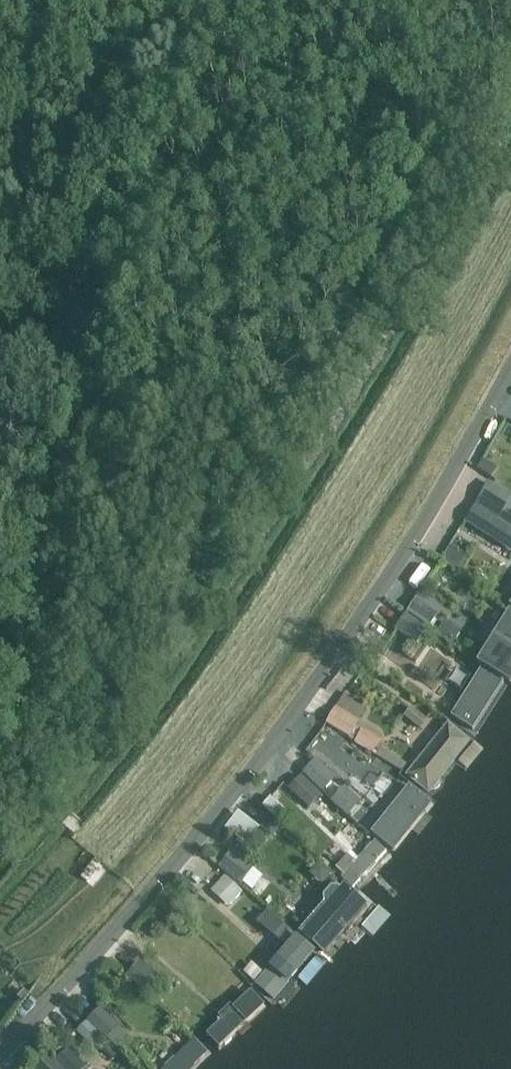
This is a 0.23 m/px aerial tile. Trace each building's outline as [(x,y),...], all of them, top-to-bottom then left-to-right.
[(510,529),(510,496),(489,482),(475,506),(510,529)] [(510,548),(510,529),(475,506),(465,521),(509,551),(510,548)] [(441,560),(457,570),(467,555),(451,545),(441,560)] [(487,593),(456,643),(510,678),(510,608),(487,593)] [(430,627),(441,611),(418,596),(407,612),(430,627)] [(417,644),(428,629),(406,613),(395,629),(417,644)] [(501,676),(460,648),(428,698),(468,725),(501,676)] [(419,729),(428,719),(412,706),(404,716),(419,729)] [(360,721),(337,707),(336,707),(326,723),(350,738),(360,721)] [(472,737),(444,712),(400,764),(429,788),(472,737)] [(353,739),(377,751),(382,740),(358,728),(353,739)] [(322,792),(336,778),(316,759),(303,773),(322,792)] [(437,796),(406,772),(362,825),(393,848),(437,796)] [(309,807),(320,795),(322,793),(302,774),(289,789),(308,808),(309,807)] [(352,818),(365,796),(344,784),(331,806),(352,818)] [(247,842),(261,826),(242,810),(228,825),(247,842)] [(393,854),(370,833),(337,864),(360,886),(393,854)] [(242,885),(256,867),(233,849),(219,867),(242,885)] [(234,901),(244,890),(228,874),(217,885),(234,901)] [(372,901),(342,875),(297,925),(327,951),(372,901)] [(322,949),(294,926),(245,980),(274,1004),(322,949)] [(148,995),(149,993),(163,978),(140,959),(125,976),(148,995)] [(269,1004),(246,984),(197,1029),(218,1051),(269,1004)] [(87,1020),(104,1037),(107,1040),(120,1026),(100,1007),(87,1020)] [(192,1031),(152,1068),(198,1068),(215,1053),(192,1031)] [(48,1054),(33,1067),(35,1068),(63,1068),(48,1054)]
